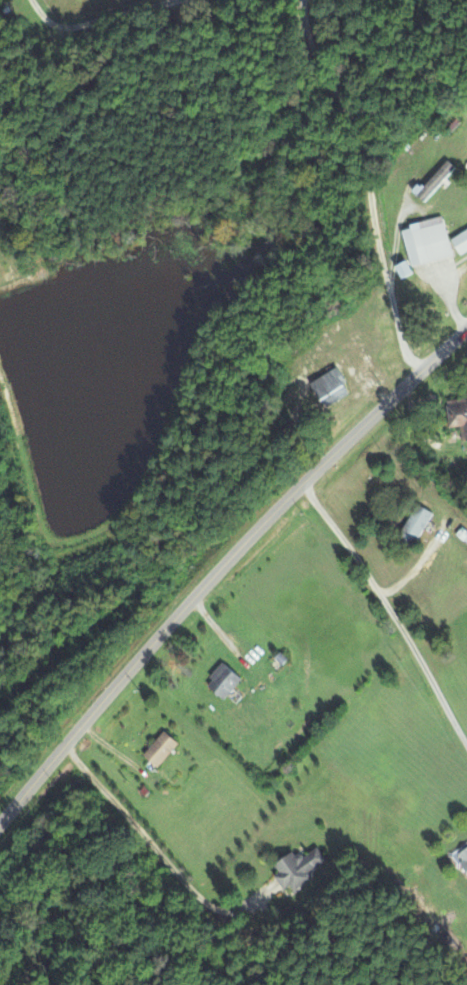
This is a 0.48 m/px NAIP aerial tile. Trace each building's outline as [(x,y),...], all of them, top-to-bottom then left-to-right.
[(420,182),(413,191),(427,202),(456,165),(448,159),(426,187),(420,182)] [(404,226),(413,266),(454,257),(445,217),(404,226)] [(452,239),(462,255),(466,252),(466,230),(452,239)] [(416,273),(410,259),(397,265),(403,279),(416,273)] [(317,379),(330,403),(352,392),(338,368),(317,379)] [(450,428),(461,426),(463,441),(466,441),(466,398),(447,400),(450,428)] [(435,513),(419,504),(399,537),(415,546),(435,513)] [(227,700),(243,678),(224,663),(207,686),(227,700)] [(159,767),(180,744),(167,731),(145,754),(159,767)] [(454,853),(466,872),(466,844),(454,853)] [(331,864),(319,847),(303,858),(298,851),(277,865),(282,873),(277,877),(288,893),(331,864)]
